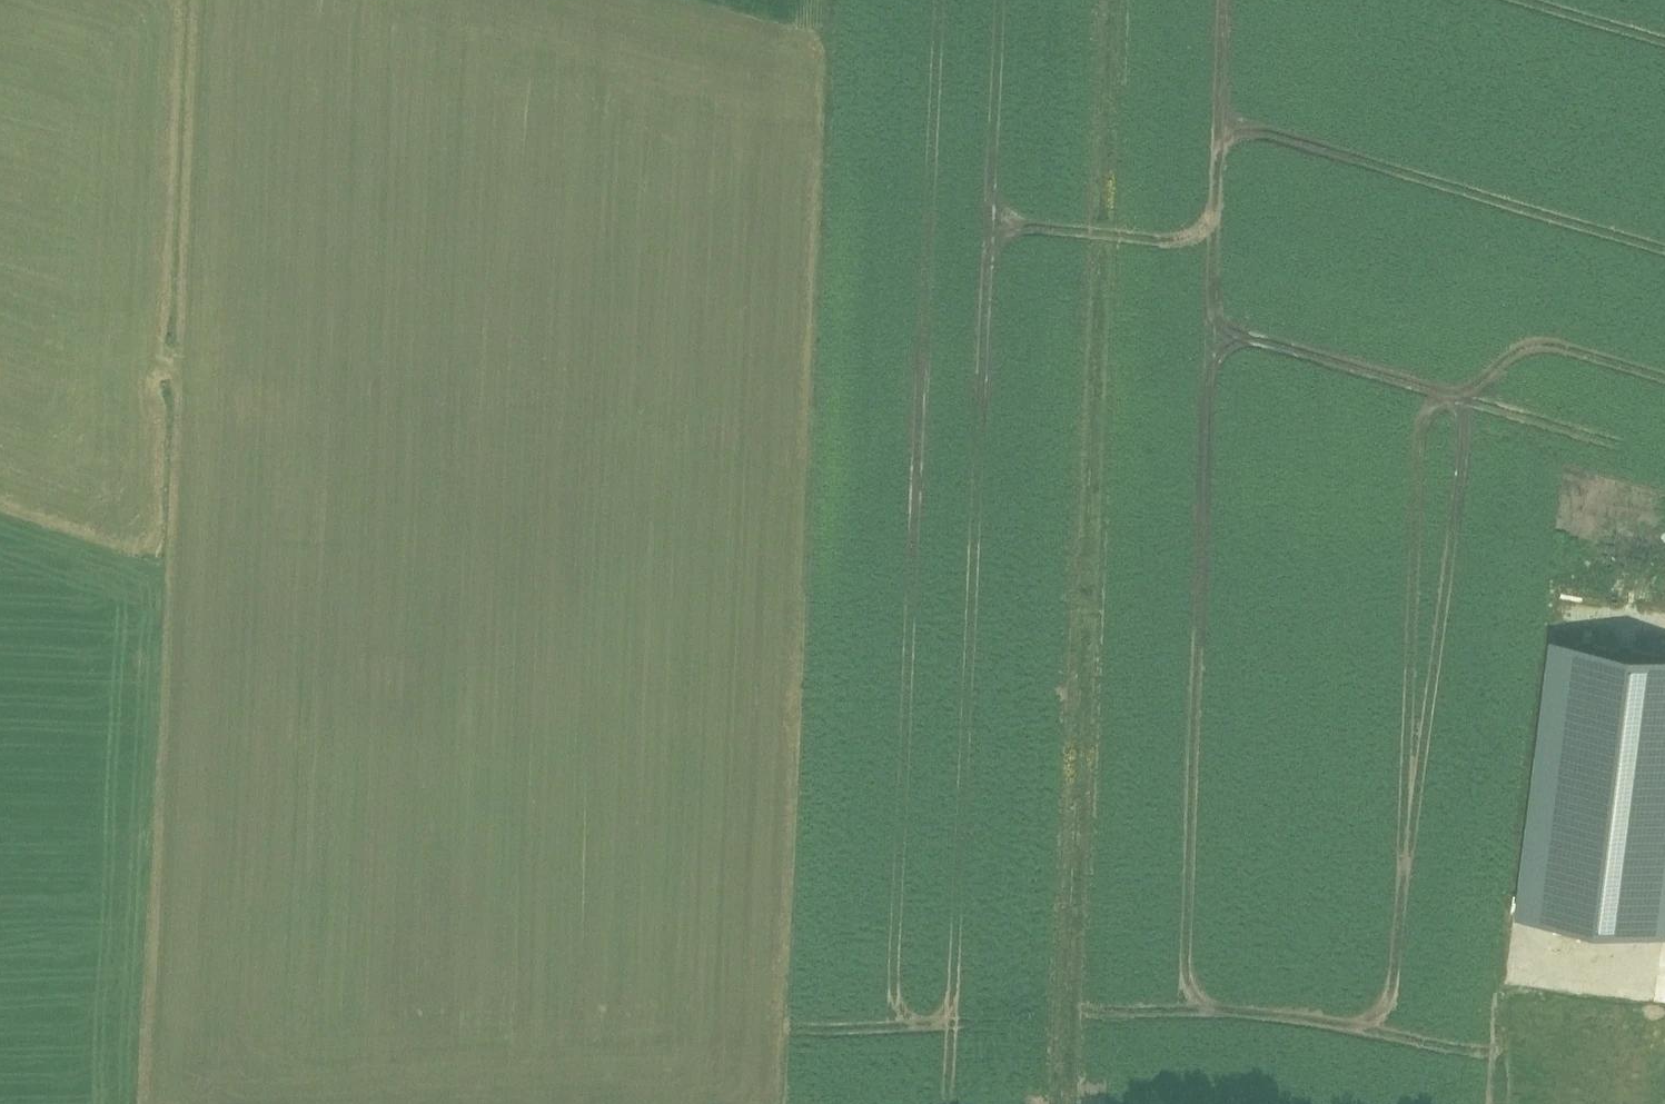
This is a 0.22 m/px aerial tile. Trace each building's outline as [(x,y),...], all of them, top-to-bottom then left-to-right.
[(1519,914),(1663,931),(1664,932),(1664,653),(1554,639),(1519,914)]
